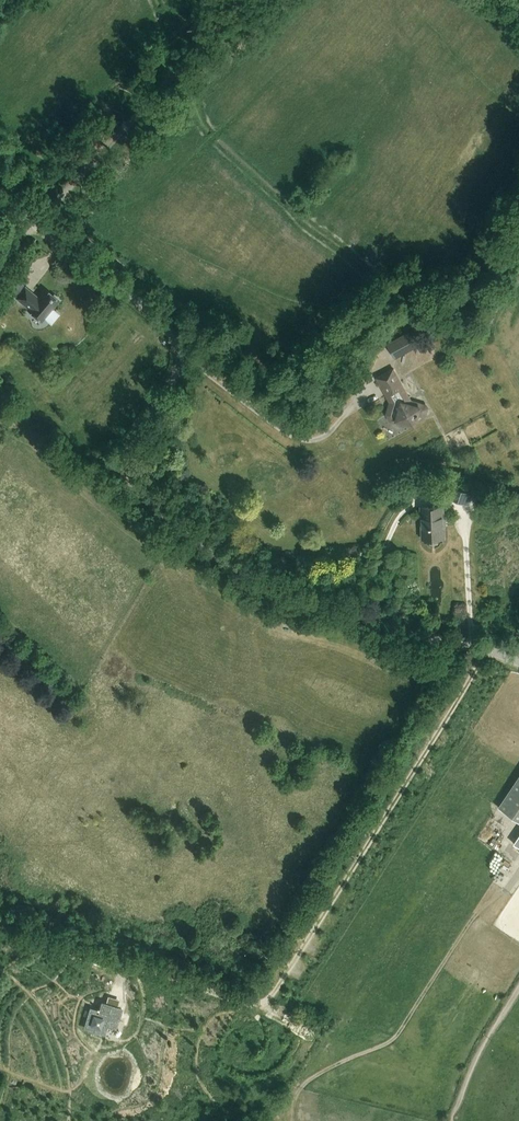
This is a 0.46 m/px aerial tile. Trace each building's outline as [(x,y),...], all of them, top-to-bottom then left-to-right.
[(8,291),(17,281),(12,277),(3,287),(8,291)] [(38,298),(25,287),(16,298),(28,309),(28,310),(41,321),(45,317),(50,321),(57,314),(51,309),(59,300),(54,295),(53,297),(45,290),(38,298)] [(397,338),(406,353),(426,342),(417,327),(397,338)] [(411,400),(393,368),(377,377),(391,401),(387,414),(391,421),(402,424),(405,423),(405,422),(415,425),(418,414),(423,415),(425,414),(427,407),(426,405),(411,400)] [(412,479),(413,491),(421,491),(421,479),(412,479)] [(451,486),(447,497),(458,500),(462,489),(451,486)] [(474,501),(476,491),(470,490),(468,499),(474,501)] [(444,537),(443,505),(421,506),(423,538),(444,537)] [(497,807),(518,821),(518,775),(497,807)] [(103,1032),(106,1024),(115,1027),(116,1027),(121,1008),(102,1002),(99,1011),(91,1009),(91,1008),(91,1009),(90,1009),(87,1018),(88,1019),(88,1020),(88,1023),(89,1025),(90,1027),(92,1029),(94,1029),(94,1030),(102,1033),(103,1033),(103,1032)]
